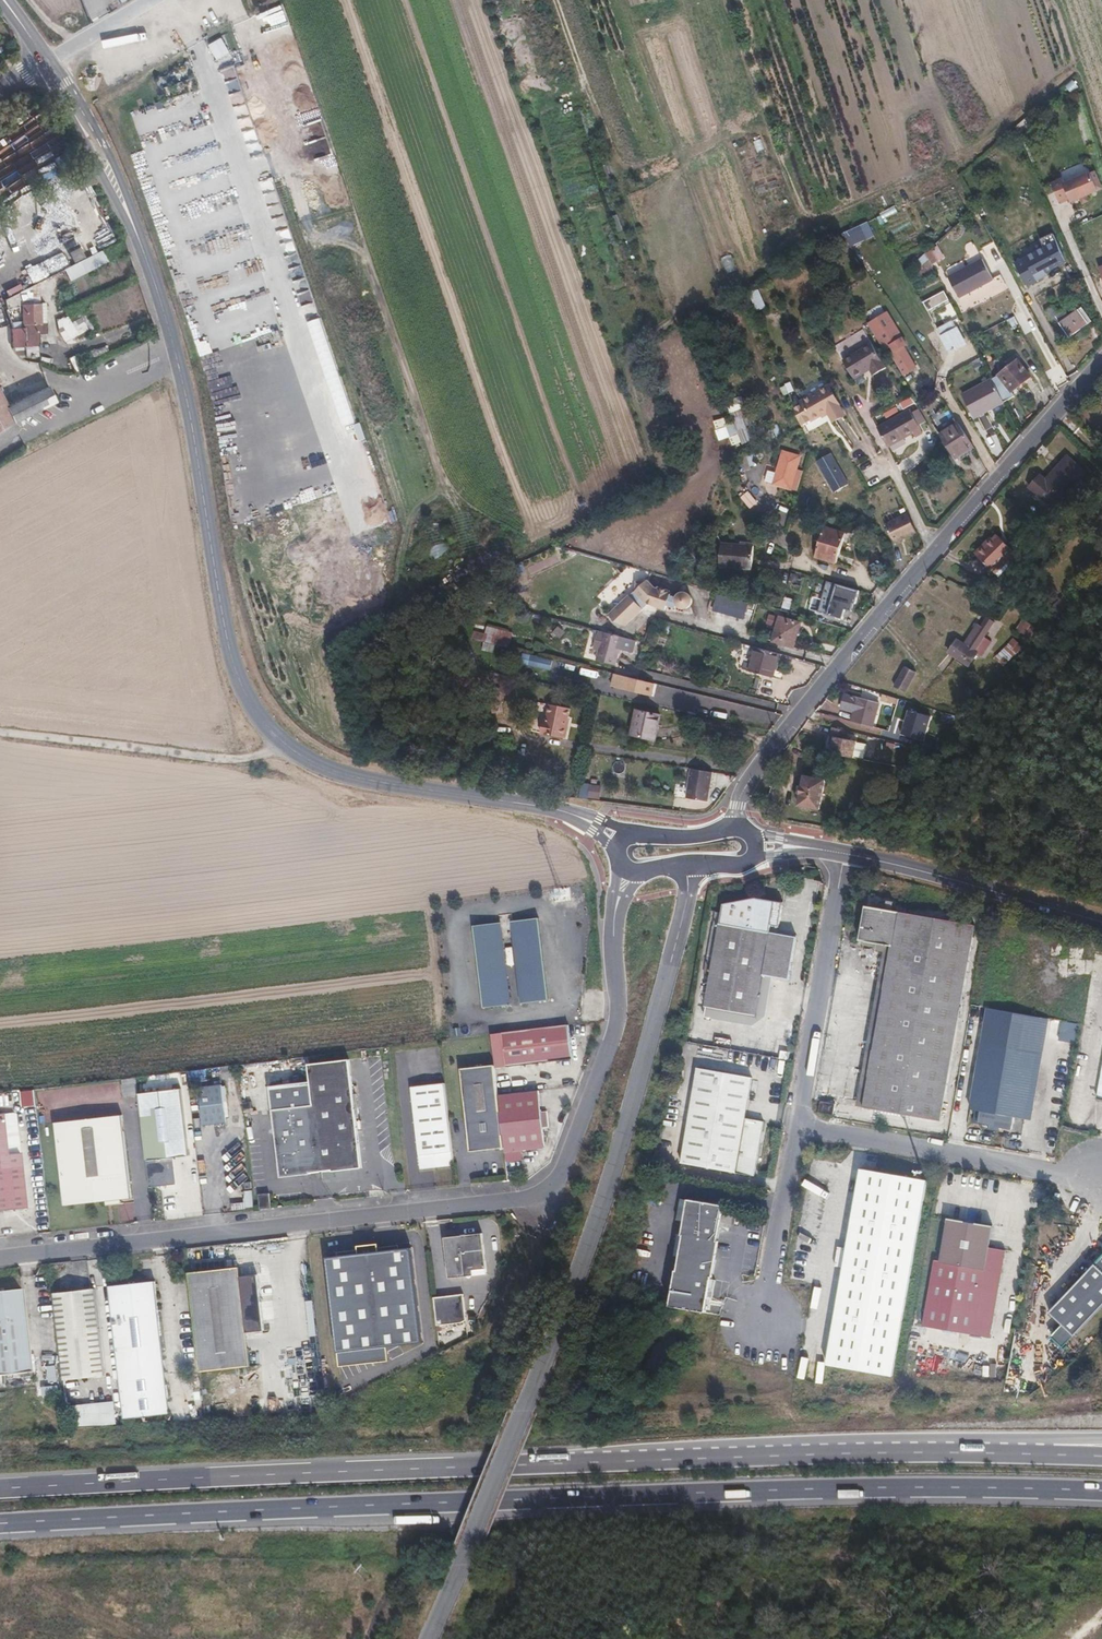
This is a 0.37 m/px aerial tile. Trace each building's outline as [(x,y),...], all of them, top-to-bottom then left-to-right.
[(235,66),(224,69),(227,78),(237,74),(235,66)] [(1060,181),(1049,185),(1057,203),(1067,199),(1069,204),(1096,193),(1088,174),(1061,185),(1060,181)] [(843,231),(850,245),(874,234),(867,220),(843,231)] [(76,241),(66,247),(72,257),(82,251),(76,241)] [(926,251),(932,263),(944,257),(938,245),(926,251)] [(64,265),(69,278),(107,263),(102,251),(64,265)] [(947,275),(959,297),(994,279),(982,257),(947,275)] [(964,313),(999,295),(992,283),(957,301),(964,313)] [(923,299),(927,309),(949,301),(945,291),(923,299)] [(41,323),(40,303),(22,304),(23,326),(25,346),(25,354),(37,353),(37,343),(39,339),(39,333),(46,332),(46,323),(41,323)] [(8,308),(0,313),(0,334),(12,329),(13,328),(13,327),(8,308)] [(1089,327),(1078,312),(1074,316),(1085,330),(1089,327)] [(64,340),(87,329),(81,315),(70,320),(67,315),(55,320),(64,340)] [(950,325),(935,333),(947,354),(962,346),(950,325)] [(25,346),(23,326),(13,327),(13,328),(12,329),(13,347),(25,346)] [(907,344),(886,357),(899,378),(920,364),(907,344)] [(868,346),(839,363),(849,379),(868,368),(872,375),(881,369),(868,346)] [(1008,395),(1027,379),(1015,364),(1014,365),(1008,370),(998,377),(994,380),(988,383),(989,384),(1001,406),(1002,408),(1011,400),(1008,395)] [(50,385),(46,377),(37,382),(22,387),(1,397),(0,395),(0,411),(50,385)] [(844,414),(840,406),(829,384),(811,393),(810,394),(800,399),(801,402),(793,406),(802,427),(818,419),(828,413),(832,420),(844,414)] [(985,416),(1001,406),(989,384),(962,400),(975,424),(986,417),(985,416)] [(20,430),(15,420),(58,398),(50,385),(0,411),(0,441),(20,430)] [(732,446),(751,439),(747,426),(753,424),(745,400),(728,406),(733,420),(724,423),(732,446)] [(918,436),(905,411),(872,428),(882,448),(908,435),(910,439),(918,436)] [(822,426),(832,420),(828,413),(818,419),(822,426)] [(834,423),(846,417),(844,414),(832,420),(834,423)] [(973,454),(957,429),(941,440),(939,438),(937,439),(943,448),(944,448),(950,458),(955,466),(973,454)] [(950,458),(944,448),(943,448),(940,450),(947,460),(950,458)] [(793,490),(803,457),(786,451),(776,485),(793,490)] [(833,454),(819,462),(837,492),(851,483),(833,454)] [(1046,483),(1066,460),(1064,458),(1043,480),(1046,483)] [(1055,495),(1067,481),(1072,486),(1079,478),(1072,471),(1074,467),(1066,460),(1046,483),(1043,480),(1038,475),(1027,487),(1047,509),(1058,497),(1055,495)] [(1082,475),(1074,467),(1072,471),(1079,478),(1082,475)] [(913,530),(904,512),(882,523),(892,542),(913,530)] [(835,562),(844,531),(824,525),(814,556),(835,562)] [(989,535),(973,552),(994,572),(1011,555),(1007,552),(1011,547),(995,531),(990,536),(989,535)] [(752,569),(753,545),(720,543),(720,568),(752,569)] [(842,618),(845,607),(852,609),(858,589),(828,580),(819,610),(842,618)] [(688,603),(687,599),(686,597),(684,595),(681,594),(677,595),(673,598),(667,596),(667,593),(666,593),(666,591),(655,588),(654,590),(651,589),(643,581),(640,582),(632,582),(632,591),(627,597),(626,596),(613,609),(635,614),(644,604),(663,610),(664,605),(673,607),(675,609),(679,611),(684,609),(687,606),(688,603)] [(715,594),(712,611),(744,618),(748,601),(715,594)] [(623,626),(635,614),(613,609),(605,617),(612,624),(623,626)] [(973,649),(992,619),(984,614),(965,644),(973,649)] [(795,647),(802,622),(781,616),(774,641),(795,647)] [(613,664),(620,636),(602,631),(594,659),(613,664)] [(966,664),(975,651),(973,649),(965,644),(954,637),(946,651),(966,664)] [(1013,638),(1008,645),(1017,652),(1022,646),(1013,638)] [(774,669),(779,652),(743,643),(740,653),(753,657),(749,670),(769,676),(771,669),(774,669)] [(903,664),(890,684),(900,690),(912,669),(903,664)] [(647,693),(650,681),(610,671),(606,684),(647,693)] [(876,698),(844,689),(839,704),(852,708),(849,717),(870,722),(876,698)] [(538,718),(535,731),(558,736),(565,705),(544,701),(541,718),(538,718)] [(656,712),(631,707),(630,711),(655,716),(656,712)] [(647,737),(650,721),(654,720),(655,716),(630,711),(625,733),(647,737)] [(846,737),(847,729),(830,725),(828,734),(855,740),(855,739),(846,737)] [(898,728),(895,739),(916,745),(919,733),(898,728)] [(855,740),(828,734),(827,737),(831,738),(829,743),(853,748),(855,740)] [(851,755),(853,748),(829,743),(827,750),(851,755)] [(706,803),(711,774),(690,770),(685,799),(706,803)] [(800,773),(794,802),(815,807),(821,777),(800,773)] [(590,784),(589,797),(601,798),(602,786),(590,784)] [(790,981),(799,938),(779,934),(772,932),(774,925),(781,927),(782,927),(788,904),(760,898),(727,902),(706,1006),(725,1010),(723,1019),(755,1025),(757,1016),(756,1016),(764,976),(775,978),(790,981)] [(938,1120),(977,931),(894,914),(896,905),(889,904),(887,913),(868,908),(861,943),(886,948),(894,950),(863,1105),(938,1120)] [(539,918),(512,921),(521,1003),(549,1000),(539,918)] [(501,922),(474,925),(484,1008),(511,1004),(501,922)] [(779,934),(781,927),(774,925),(772,932),(779,934)] [(863,1105),(894,950),(886,948),(855,1103),(863,1105)] [(766,1019),(775,978),(764,976),(756,1016),(757,1016),(755,1025),(766,1019)] [(723,1019),(725,1010),(706,1006),(704,1015),(723,1019)] [(1048,1035),(1066,1037),(1068,1023),(1050,1021),(1048,1035)] [(574,1058),(570,1024),(503,1033),(507,1067),(574,1058)] [(980,1111),(978,1124),(988,1126),(987,1130),(1000,1133),(1001,1128),(1011,1130),(1014,1117),(1024,1119),(1037,1054),(985,1044),(971,1109),(980,1111)] [(364,1168),(350,1060),(310,1064),(314,1106),(321,1167),(332,1166),(332,1171),(332,1172),(364,1168)] [(505,1149),(499,1095),(495,1065),(462,1069),(471,1152),(505,1149)] [(698,1067),(679,1162),(753,1177),(763,1123),(744,1118),(752,1078),(698,1067)] [(456,1166),(445,1083),(412,1088),(421,1169),(456,1166)] [(224,1085),(200,1088),(205,1126),(228,1124),(224,1085)] [(189,1156),(181,1089),(138,1095),(150,1188),(177,1185),(174,1158),(189,1156)] [(546,1147),(539,1090),(499,1095),(505,1149),(506,1152),(546,1147)] [(832,1111),(834,1100),(819,1098),(817,1108),(832,1111)] [(321,1167),(314,1106),(273,1111),(282,1178),(311,1175),(311,1173),(310,1168),(321,1167)] [(20,1154),(6,1155),(1,1115),(0,1115),(0,1213),(26,1210),(20,1154)] [(132,1200),(123,1117),(55,1127),(65,1208),(106,1203),(121,1202),(132,1200)] [(859,1168),(820,1363),(887,1376),(925,1181),(859,1168)] [(276,1209),(274,1195),(263,1196),(264,1211),(276,1209)] [(717,1241),(724,1205),(690,1199),(676,1268),(674,1268),(666,1304),(702,1311),(710,1276),(711,1277),(719,1242),(717,1241)] [(970,1336),(987,1249),(990,1228),(947,1219),(939,1261),(934,1261),(921,1326),(970,1336)] [(482,1234),(443,1238),(447,1279),(486,1275),(482,1234)] [(414,1248),(329,1255),(338,1365),(388,1361),(387,1345),(422,1343),(414,1248)] [(987,1339),(1003,1252),(987,1249),(970,1336),(987,1339)] [(262,1332),(256,1277),(238,1278),(237,1269),(188,1274),(198,1373),(248,1368),(245,1334),(262,1332)] [(168,1414),(153,1283),(107,1288),(122,1420),(168,1414)] [(103,1377),(93,1290),(52,1295),(62,1382),(103,1377)] [(0,1293),(0,1376),(29,1373),(20,1291),(0,1293)] [(436,1324),(465,1323),(465,1295),(435,1296),(436,1324)] [(71,1403),(71,1425),(116,1425),(115,1402),(71,1403)]
